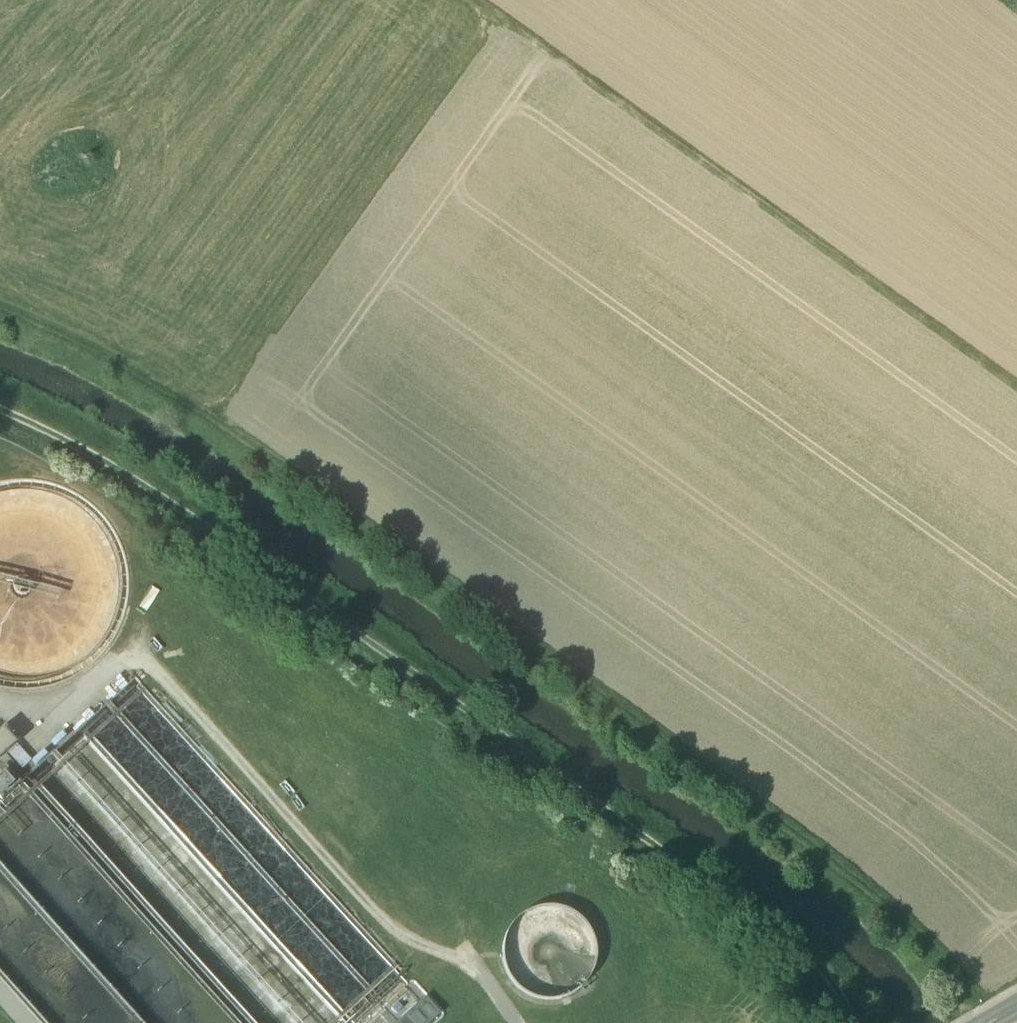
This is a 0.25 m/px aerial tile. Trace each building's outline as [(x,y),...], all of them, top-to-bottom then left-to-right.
[(16,744),(2,728),(0,730),(0,759),(16,744)] [(575,887),(566,884),(562,897),(571,900),(575,887)] [(415,987),(390,1009),(400,1020),(425,997),(415,987)] [(397,1022),(431,1022),(440,1014),(425,997),(400,1020),(397,1022)]
